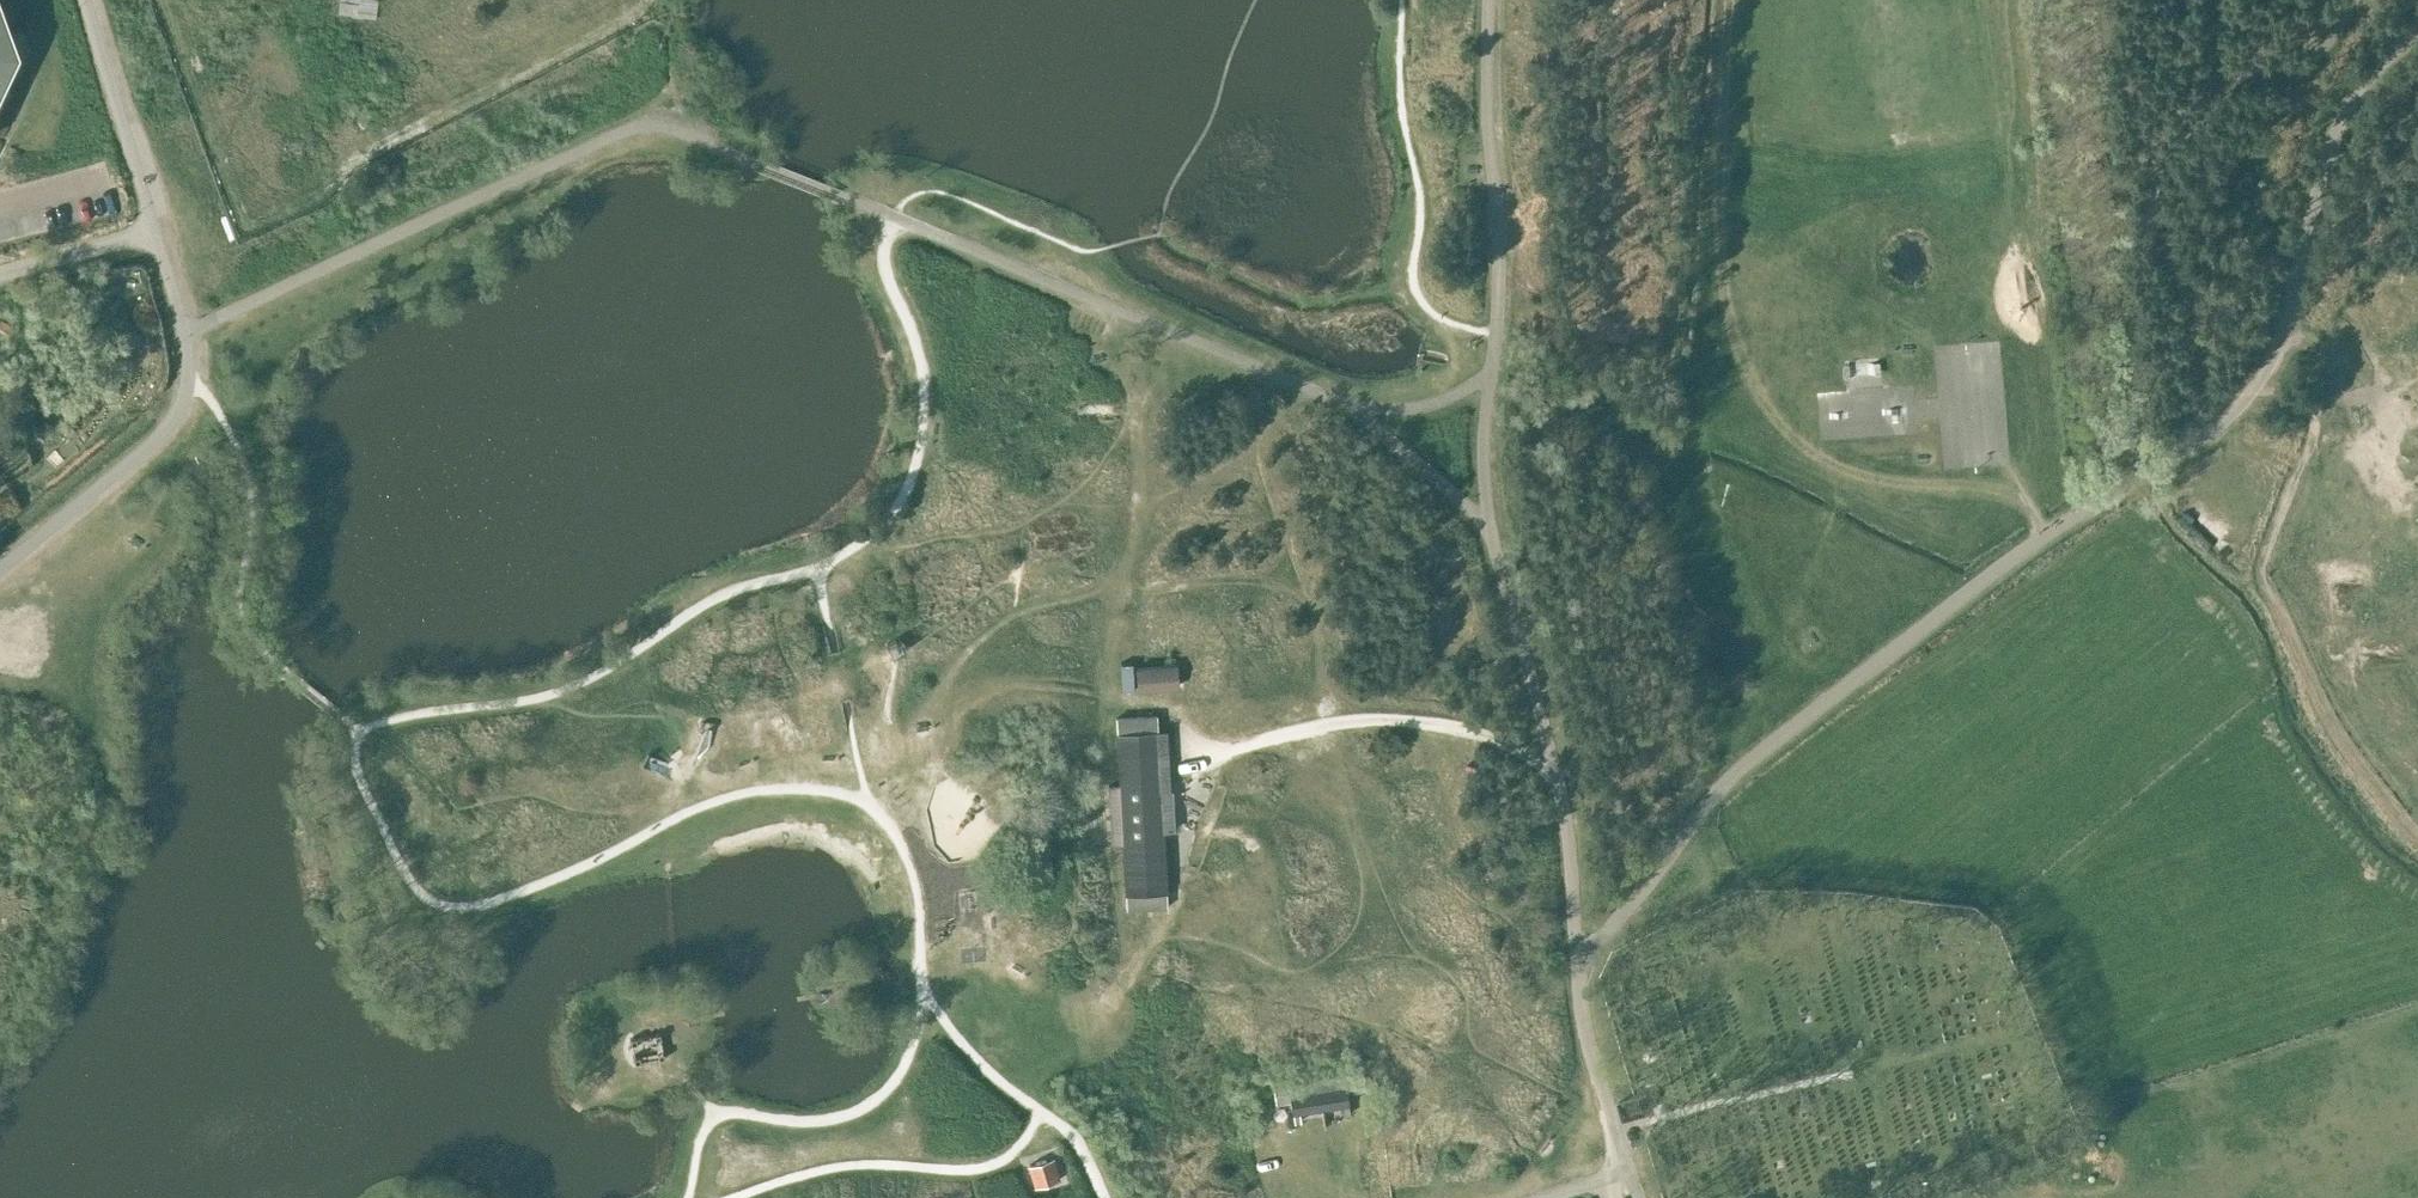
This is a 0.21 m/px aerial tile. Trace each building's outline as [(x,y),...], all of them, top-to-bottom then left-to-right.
[(17,52),(0,4),(0,88),(17,52)] [(888,648),(893,661),(907,654),(901,642),(888,648)] [(1177,686),(1175,666),(1136,669),(1137,689),(1177,686)] [(1160,791),(1156,720),(1116,722),(1120,782),(1106,783),(1109,841),(1123,841),(1126,904),(1166,902),(1162,832),(1174,832),(1171,791),(1160,791)] [(1316,1080),(1320,1108),(1342,1105),(1342,1111),(1348,1110),(1347,1104),(1348,1104),(1346,1092),(1364,1089),(1362,1073),(1316,1080)] [(1298,1112),(1320,1108),(1316,1080),(1273,1086),(1275,1103),(1289,1101),(1291,1113),(1292,1113),(1293,1119),(1299,1118),(1298,1112)] [(1034,1188),(1060,1180),(1053,1157),(1027,1166),(1034,1188)]
